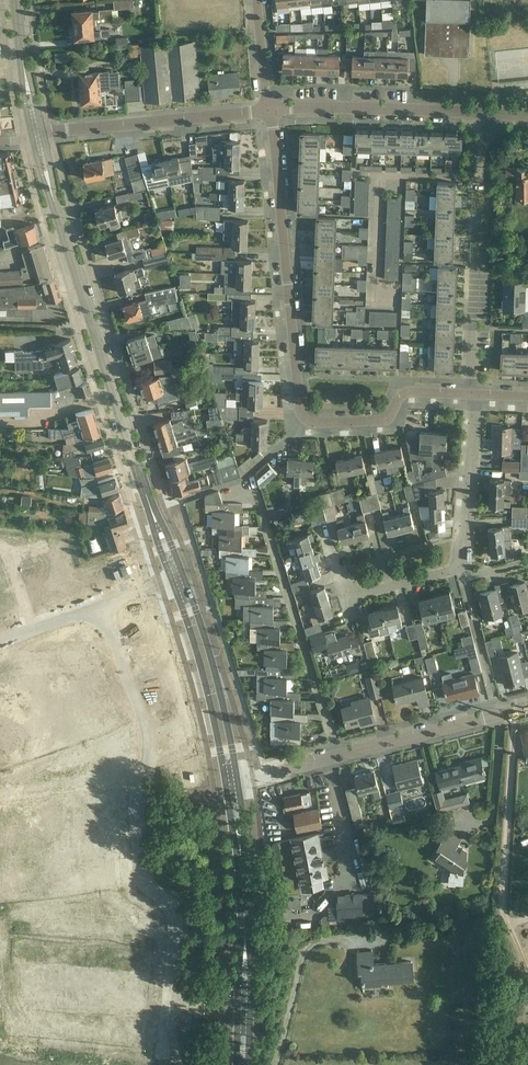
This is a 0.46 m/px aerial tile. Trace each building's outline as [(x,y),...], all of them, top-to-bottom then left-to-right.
[(115,9),(135,8),(134,0),(118,0),(114,0),(115,9)] [(300,0),(289,0),(289,4),(290,9),(301,8),(300,0)] [(426,19),(427,19),(426,43),(426,54),(427,51),(441,52),(441,49),(453,49),(453,52),(468,53),(468,56),(469,56),(469,45),(470,21),(471,21),(471,0),(427,0),(426,19)] [(74,12),(75,25),(101,23),(113,22),(112,9),(74,12)] [(314,30),(314,26),(314,22),(303,23),(303,30),(308,30),(314,30)] [(101,23),(75,25),(76,38),(113,35),(112,32),(110,32),(110,29),(101,29),(101,23)] [(194,41),(183,42),(142,46),(146,85),(147,99),(147,100),(148,100),(148,99),(172,96),(172,98),(174,97),(174,96),(198,94),(198,95),(199,95),(198,87),(210,86),(211,97),(224,96),(223,93),(240,91),(240,94),(242,94),(242,88),(240,89),(239,72),(209,75),(209,76),(197,77),(194,41)] [(329,48),(317,48),(317,54),(317,72),(328,73),(329,55),(329,48)] [(376,50),(376,57),(375,74),(386,75),(387,51),(376,50)] [(69,51),(56,52),(56,61),(69,60),(69,51)] [(295,54),(284,53),(284,51),(278,51),(280,69),(283,69),(283,71),(294,71),(295,54)] [(398,51),(387,51),(386,75),(397,75),(398,51)] [(414,52),(398,51),(397,75),(409,76),(409,67),(416,67),(416,61),(414,52)] [(306,54),(295,54),(294,71),(306,72),(306,54)] [(317,54),(306,54),(306,72),(317,72),(317,54)] [(340,55),(329,55),(328,73),(339,73),(340,64),(346,65),(346,58),(340,58),(340,55)] [(353,56),(353,59),(346,58),(346,65),(353,65),(352,73),(364,74),(364,56),(353,56)] [(376,57),(364,56),(364,74),(375,74),(376,57)] [(109,71),(91,72),(80,73),(82,91),(105,89),(111,88),(109,71)] [(139,85),(132,86),(134,100),(141,100),(139,85)] [(134,100),(132,86),(125,86),(126,101),(134,100)] [(106,97),(105,89),(82,91),(83,103),(97,102),(97,105),(115,103),(114,97),(106,97)] [(368,130),(357,130),(356,152),(372,152),(372,133),(368,133),(368,130)] [(383,130),(372,130),(372,133),(372,152),(386,153),(387,134),(383,133),(383,130)] [(213,148),(213,153),(213,154),(214,154),(223,153),(240,154),(241,141),(239,141),(239,131),(230,132),(230,140),(221,140),(217,144),(216,143),(212,147),(213,148)] [(398,131),(387,131),(387,134),(386,153),(401,153),(402,134),(397,134),(398,131)] [(412,131),(402,131),(402,134),(401,153),(416,154),(417,134),(416,134),(412,134),(412,131)] [(427,132),(417,131),(416,134),(417,134),(416,154),(431,154),(432,135),(431,135),(427,135),(427,132)] [(442,132),(431,132),(431,135),(432,135),(431,154),(446,154),(447,135),(446,135),(442,135),(442,132)] [(457,133),(446,132),(446,135),(447,135),(446,154),(461,155),(462,135),(461,135),(461,136),(457,136),(457,133)] [(302,133),(301,142),(301,146),(319,147),(319,145),(326,145),(327,134),(302,133)] [(206,135),(196,136),(197,144),(207,143),(206,135)] [(319,147),(301,146),(301,159),(319,160),(319,147)] [(0,153),(0,166),(11,165),(10,161),(12,160),(13,158),(12,153),(10,152),(0,153)] [(138,153),(137,153),(131,155),(138,179),(145,177),(141,166),(138,153)] [(223,153),(214,154),(214,160),(222,160),(221,167),(240,167),(240,154),(223,153)] [(138,179),(131,155),(125,157),(129,170),(132,181),(138,179)] [(179,157),(166,160),(171,185),(176,184),(183,183),(183,182),(180,162),(179,157)] [(87,179),(98,177),(113,174),(110,159),(112,158),(84,163),(87,179)] [(191,159),(180,162),(183,182),(193,180),(193,173),(192,169),(191,159)] [(319,160),(301,159),(300,173),(318,173),(319,160)] [(171,185),(166,160),(153,162),(153,163),(141,166),(145,177),(146,179),(149,189),(171,185)] [(11,165),(0,166),(0,178),(18,176),(16,170),(14,169),(12,169),(11,165)] [(527,175),(527,168),(506,168),(506,175),(517,175),(517,197),(527,197),(527,175)] [(216,180),(217,173),(193,173),(193,180),(194,192),(199,192),(200,182),(203,182),(203,180),(216,180)] [(318,173),(300,173),(300,186),(318,186),(318,173)] [(18,176),(0,178),(0,191),(17,190),(16,185),(18,185),(19,183),(18,176)] [(245,181),(219,180),(219,188),(220,188),(220,193),(244,194),(245,181)] [(407,189),(407,194),(415,195),(416,189),(415,189),(415,182),(409,182),(408,189),(407,189)] [(438,182),(437,195),(456,196),(456,182),(438,182)] [(318,186),(300,186),(299,199),(317,200),(318,186)] [(17,190),(0,191),(0,203),(21,201),(23,199),(22,195),(20,193),(18,194),(17,190)] [(130,200),(129,193),(117,195),(118,202),(130,200)] [(244,194),(220,193),(220,199),(224,199),(224,207),(244,207),(244,194)] [(456,196),(437,195),(437,209),(455,209),(456,196)] [(317,200),(299,199),(299,212),(317,213),(317,200)] [(117,211),(115,205),(96,210),(101,226),(109,223),(111,230),(121,227),(120,220),(123,219),(120,210),(117,211)] [(455,209),(437,209),(436,222),(455,223),(455,209)] [(318,217),(317,226),(317,230),(335,231),(336,218),(318,217)] [(353,218),(353,227),(360,228),(360,232),(369,232),(369,219),(353,218)] [(233,220),(231,220),(230,228),(224,228),(224,233),(248,234),(248,220),(233,220)] [(455,223),(436,222),(436,235),(454,236),(455,223)] [(38,237),(34,224),(14,230),(14,227),(6,230),(9,239),(3,241),(4,248),(38,237)] [(138,226),(121,231),(114,233),(116,240),(106,243),(110,258),(127,253),(129,261),(146,256),(144,247),(132,251),(130,243),(131,243),(129,237),(140,234),(138,226)] [(317,235),(317,243),(335,244),(335,238),(338,238),(338,237),(343,237),(343,232),(335,231),(317,230),(317,235)] [(369,232),(360,232),(360,238),(352,238),(352,245),(368,245),(369,232)] [(248,234),(224,233),(224,239),(230,239),(230,247),(212,247),(197,246),(197,253),(235,254),(235,247),(248,247),(248,234)] [(454,236),(436,235),(435,248),(454,249),(454,236)] [(335,244),(317,243),(316,257),(334,257),(335,244)] [(30,247),(21,252),(25,265),(21,266),(21,271),(0,272),(0,286),(22,284),(22,279),(36,275),(37,279),(54,274),(51,264),(50,264),(49,259),(47,258),(45,254),(46,251),(44,245),(41,245),(40,244),(30,247)] [(343,244),(342,258),(359,258),(368,258),(368,245),(352,245),(343,244)] [(454,249),(435,248),(435,261),(453,261),(454,249)] [(197,253),(197,259),(211,259),(224,259),(224,260),(226,260),(225,267),(222,267),(222,273),(225,273),(252,274),(252,260),(247,260),(241,260),(238,260),(235,260),(235,254),(197,253)] [(171,264),(168,254),(143,260),(146,268),(162,264),(163,266),(171,264)] [(334,257),(316,257),(316,270),(334,270),(334,257)] [(404,272),(403,278),(412,278),(412,272),(417,272),(417,265),(405,265),(405,272),(404,272)] [(439,265),(439,279),(457,280),(458,266),(439,265)] [(144,267),(128,271),(117,274),(118,274),(120,282),(117,283),(120,292),(137,288),(142,286),(139,277),(146,276),(144,267)] [(334,270),(316,270),(315,283),(333,284),(334,270)] [(252,274),(225,273),(225,279),(237,280),(237,287),(252,287),(252,274)] [(520,275),(520,282),(507,281),(506,298),(504,298),(504,309),(515,310),(515,311),(517,311),(517,310),(525,310),(525,299),(526,286),(527,286),(527,275),(520,275)] [(55,277),(42,282),(33,284),(24,286),(24,284),(22,284),(0,286),(0,315),(14,315),(32,314),(32,307),(46,307),(45,303),(61,298),(55,277)] [(412,278),(403,278),(403,291),(417,291),(417,278),(412,278)] [(457,280),(439,279),(438,292),(457,293),(457,280)] [(333,284),(315,283),(315,296),(333,297),(333,284)] [(176,286),(145,292),(145,293),(150,292),(153,303),(167,300),(167,302),(178,300),(179,300),(176,286)] [(417,291),(403,291),(402,304),(411,304),(417,304),(417,291)] [(457,293),(438,292),(438,305),(456,306),(457,293)] [(215,293),(209,293),(208,299),(233,300),(232,313),(256,313),(256,300),(251,300),(251,294),(228,293),(215,293)] [(333,297),(315,296),(314,309),(333,310),(333,297)] [(139,301),(135,302),(124,305),(128,320),(152,313),(147,299),(139,301)] [(411,304),(402,304),(402,317),(411,318),(411,304)] [(456,306),(438,305),(437,318),(456,319),(456,306)] [(333,310),(314,309),(314,322),(325,323),(332,323),(333,310)] [(366,311),(357,311),(347,310),(346,324),(365,325),(366,311)] [(256,313),(232,313),(232,319),(234,319),(234,327),(241,327),(254,327),(255,327),(256,313)] [(456,319),(437,318),(437,332),(455,332),(456,319)] [(370,329),(358,329),(357,337),(370,338),(370,329)] [(393,330),(383,330),(383,338),(393,339),(393,330)] [(455,332),(437,332),(436,345),(455,345),(455,332)] [(145,334),(138,337),(127,340),(131,351),(150,345),(147,337),(152,336),(152,333),(145,334)] [(70,339),(60,342),(40,348),(40,350),(22,352),(22,350),(14,351),(15,361),(32,360),(43,360),(74,350),(70,339)] [(260,340),(254,340),(235,340),(235,353),(236,353),(260,354),(260,340)] [(160,344),(150,345),(131,351),(134,363),(153,357),(153,358),(163,355),(160,344)] [(316,364),(325,364),(330,364),(331,346),(317,345),(316,364)] [(455,345),(436,345),(436,358),(454,358),(455,345)] [(344,346),(331,346),(330,364),(343,365),(344,346)] [(357,347),(344,346),(343,365),(356,365),(357,347)] [(370,347),(357,347),(356,365),(369,366),(370,347)] [(383,348),(370,347),(369,366),(382,366),(383,348)] [(396,348),(383,348),(382,366),(395,367),(396,348)] [(77,361),(74,350),(43,360),(32,360),(15,361),(15,372),(28,372),(32,369),(43,368),(43,367),(58,362),(60,367),(77,361)] [(502,371),(515,371),(516,353),(502,352),(502,371)] [(260,354),(236,353),(236,360),(245,360),(245,367),(259,367),(260,354)] [(516,353),(515,371),(527,372),(527,370),(527,353),(516,353)] [(454,358),(436,358),(435,370),(454,371),(454,358)] [(172,371),(171,359),(154,361),(155,372),(172,371)] [(411,362),(409,362),(400,361),(400,370),(411,370),(411,362)] [(210,363),(204,363),(205,369),(206,372),(207,372),(222,373),(236,373),(236,367),(223,366),(213,366),(213,363),(210,363)] [(79,367),(69,370),(62,372),(65,379),(54,382),(55,384),(49,385),(50,391),(56,390),(67,386),(67,384),(83,379),(79,367)] [(222,373),(207,372),(210,382),(223,382),(223,379),(235,379),(236,373),(222,373)] [(250,374),(243,373),(243,387),(237,387),(237,393),(264,394),(264,380),(262,380),(262,374),(250,374)] [(160,377),(151,380),(141,383),(145,397),(171,389),(171,391),(172,391),(174,397),(180,395),(175,380),(163,385),(160,377)] [(56,390),(50,391),(51,405),(51,406),(51,407),(59,406),(71,402),(73,398),(91,392),(87,380),(67,386),(56,390)] [(9,384),(10,391),(27,391),(27,383),(9,384)] [(51,405),(50,391),(27,391),(10,391),(0,391),(0,414),(28,414),(28,405),(51,405)] [(227,393),(214,392),(218,405),(220,411),(220,412),(254,413),(254,407),(263,407),(264,394),(237,393),(236,399),(242,399),(242,406),(227,406),(227,393)] [(187,407),(202,402),(200,395),(185,399),(187,407)] [(220,411),(218,405),(193,408),(193,415),(216,412),(216,411),(220,411)] [(96,421),(92,408),(75,414),(77,420),(67,423),(68,429),(96,421)] [(172,419),(186,418),(185,410),(171,411),(172,419)] [(170,419),(164,421),(154,424),(158,437),(184,428),(182,421),(172,424),(170,419)] [(268,420),(254,420),(253,427),(244,427),(244,433),(267,434),(268,420)] [(100,433),(96,421),(68,429),(48,429),(48,438),(64,438),(81,432),(83,439),(100,433)] [(187,427),(184,428),(158,437),(162,449),(178,444),(177,441),(197,434),(198,436),(209,433),(208,428),(198,429),(195,429),(188,427),(187,427)] [(494,451),(505,451),(510,451),(511,428),(507,428),(507,427),(504,427),(495,427),(494,451)] [(419,451),(419,458),(427,459),(427,466),(433,466),(433,459),(434,432),(420,432),(420,443),(419,451)] [(447,433),(434,432),(433,459),(433,472),(435,478),(447,475),(445,468),(441,470),(442,457),(439,457),(439,447),(447,447),(447,433)] [(267,434),(244,433),(237,433),(237,439),(248,439),(248,446),(253,446),(267,447),(267,434)] [(101,436),(90,439),(77,443),(78,444),(63,444),(63,452),(63,457),(64,457),(64,456),(73,456),(73,450),(85,447),(87,452),(104,446),(101,436)] [(171,449),(172,454),(173,455),(186,452),(183,445),(171,449)] [(388,449),(394,473),(394,474),(400,473),(398,465),(405,463),(404,457),(401,446),(388,449)] [(388,474),(394,473),(388,449),(375,452),(378,466),(386,465),(388,474)] [(260,451),(252,458),(251,456),(238,467),(241,476),(264,456),(260,451)] [(215,455),(207,458),(188,464),(186,458),(176,461),(166,464),(170,477),(180,474),(218,462),(215,455)] [(362,455),(350,458),(353,472),(366,469),(362,455)] [(80,464),(78,456),(73,456),(64,456),(64,457),(69,475),(78,476),(83,475),(84,477),(89,477),(93,475),(112,470),(108,458),(93,462),(93,463),(81,466),(75,468),(75,465),(80,464)] [(287,472),(287,481),(295,481),(294,484),(300,484),(301,473),(301,459),(288,458),(287,469),(287,472)] [(353,472),(350,458),(336,460),(339,475),(353,472)] [(315,459),(301,459),(301,473),(300,484),(300,489),(305,489),(305,483),(306,483),(306,480),(314,481),(315,459)] [(419,460),(412,462),(414,470),(417,483),(419,483),(435,478),(433,472),(421,475),(420,469),(419,460)] [(268,462),(256,473),(261,487),(278,472),(268,462)] [(518,462),(503,462),(503,470),(518,471),(518,462)] [(219,469),(219,470),(223,482),(241,476),(238,467),(237,463),(219,469)] [(223,482),(219,470),(212,472),(216,485),(223,482)] [(417,483),(414,470),(407,472),(411,485),(413,484),(417,483)] [(372,494),(377,492),(378,492),(375,480),(373,474),(367,475),(372,494)] [(188,475),(182,477),(171,480),(175,493),(210,483),(208,475),(190,480),(188,475)] [(113,476),(103,479),(97,481),(100,492),(96,493),(97,496),(117,490),(113,476)] [(84,486),(87,494),(94,492),(91,484),(96,483),(94,477),(91,478),(79,478),(82,487),(84,486)] [(384,491),(381,478),(375,480),(378,492),(384,491)] [(490,479),(490,493),(504,493),(511,493),(511,492),(512,491),(513,487),(511,485),(511,480),(505,480),(505,479),(490,479)] [(419,483),(417,483),(413,484),(416,497),(429,497),(429,505),(445,504),(445,503),(444,490),(444,489),(436,490),(435,481),(420,484),(419,483)] [(416,498),(416,497),(413,484),(411,485),(403,487),(407,501),(416,498)] [(343,488),(337,490),(340,502),(346,500),(343,488)] [(340,502),(337,490),(330,491),(330,492),(319,495),(322,507),(324,507),(333,504),(340,502)] [(212,511),(212,526),(236,526),(236,511),(243,511),(243,503),(223,503),(219,491),(205,495),(205,511),(212,511)] [(381,507),(377,492),(372,494),(372,495),(369,495),(372,510),(381,507)] [(504,493),(490,493),(489,506),(500,506),(504,506),(510,506),(511,501),(504,501),(504,493)] [(89,506),(88,512),(101,513),(104,512),(123,506),(119,494),(102,499),(104,505),(99,507),(99,506),(89,506)] [(372,510),(369,495),(360,498),(363,512),(372,510)] [(31,497),(21,496),(20,504),(30,505),(31,497)] [(337,518),(333,504),(324,507),(328,521),(337,518)] [(445,505),(445,504),(429,505),(430,519),(426,519),(426,527),(439,527),(439,518),(446,518),(446,517),(445,517),(445,511),(448,511),(447,505),(445,505)] [(273,506),(268,508),(271,520),(286,516),(284,508),(274,511),(273,506)] [(405,513),(397,515),(401,533),(409,531),(409,529),(412,528),(412,529),(415,528),(415,527),(414,527),(411,512),(410,512),(409,506),(403,507),(405,513)] [(512,506),(512,516),(526,516),(527,506),(512,506)] [(328,521),(324,507),(322,507),(317,509),(320,523),(328,521)] [(320,523),(317,509),(309,511),(313,525),(320,523)] [(389,517),(388,511),(382,512),(388,534),(388,535),(391,534),(391,533),(394,533),(394,534),(401,533),(397,515),(389,517)] [(106,517),(104,512),(101,513),(88,512),(87,522),(103,523),(106,531),(103,532),(109,551),(126,546),(126,545),(124,546),(120,534),(122,533),(120,527),(128,524),(124,512),(106,517)] [(370,535),(364,514),(358,515),(359,522),(352,524),(356,538),(370,535)] [(526,516),(512,516),(511,524),(526,524),(526,527),(527,527),(527,516),(526,516)] [(338,527),(339,531),(342,542),(356,538),(352,524),(345,526),(344,519),(337,521),(339,527),(338,527)] [(490,541),(490,542),(512,539),(510,525),(503,526),(488,528),(488,529),(490,541)] [(219,533),(219,548),(244,548),(243,526),(236,526),(212,526),(212,533),(219,533)] [(311,533),(309,534),(287,541),(288,546),(295,544),(297,552),(313,547),(311,540),(313,539),(311,533)] [(514,559),(512,539),(490,542),(492,554),(491,554),(492,555),(505,553),(506,560),(514,559)] [(317,560),(313,547),(297,552),(300,560),(293,562),(295,567),(317,560)] [(226,556),(226,570),(250,570),(251,554),(244,554),(244,548),(219,548),(219,556),(226,556)] [(99,570),(85,574),(91,594),(105,589),(99,570)] [(249,592),(249,597),(268,598),(268,589),(257,589),(257,576),(250,576),(250,570),(226,570),(226,578),(233,578),(233,592),(249,592)] [(85,574),(74,578),(80,598),(91,594),(85,574)] [(74,578),(62,582),(69,602),(80,598),(74,578)] [(302,588),(308,606),(329,599),(325,586),(311,591),(307,578),(291,583),(293,591),(302,588)] [(506,601),(512,599),(515,610),(527,607),(527,594),(527,589),(525,581),(510,585),(509,582),(502,584),(506,601)] [(62,582),(51,586),(58,606),(69,602),(62,582)] [(500,602),(506,601),(502,584),(495,586),(496,589),(480,593),(482,601),(483,601),(484,606),(481,607),(484,619),(487,618),(488,620),(489,624),(503,620),(502,616),(502,614),(503,614),(500,602)] [(10,585),(0,589),(7,608),(17,605),(10,585)] [(51,586),(40,590),(47,609),(58,606),(51,586)] [(40,590),(30,594),(37,613),(38,613),(47,609),(40,590)] [(435,595),(441,618),(456,614),(450,591),(449,591),(450,593),(436,597),(435,595)] [(441,618),(435,595),(434,595),(435,597),(421,601),(420,599),(419,599),(425,622),(441,618)] [(251,605),(251,620),(274,620),(274,605),(267,604),(268,598),(249,597),(249,598),(244,598),(244,605),(251,605)] [(333,613),(329,599),(308,606),(314,625),(305,627),(307,635),(323,630),(319,618),(333,613)] [(397,604),(383,608),(390,633),(390,632),(398,630),(397,627),(403,626),(401,619),(400,615),(397,604)] [(390,633),(383,608),(369,612),(373,625),(368,626),(371,634),(380,632),(381,635),(390,633)] [(470,624),(466,610),(458,612),(462,626),(470,624)] [(160,613),(140,619),(143,630),(164,625),(160,613)] [(251,642),(257,642),(281,642),(281,627),(274,626),(274,620),(251,620),(251,642)] [(414,624),(418,638),(421,649),(428,647),(422,622),(414,624)] [(418,638),(414,624),(406,626),(410,640),(418,638)] [(521,624),(513,626),(515,634),(523,631),(521,624)] [(164,625),(143,630),(146,641),(167,635),(164,625)] [(515,634),(513,626),(505,628),(507,636),(515,634)] [(89,632),(75,637),(83,660),(98,655),(89,632)] [(344,660),(342,655),(353,651),(354,656),(362,653),(358,639),(350,641),(349,636),(335,640),(332,632),(325,634),(324,632),(311,637),(315,652),(328,648),(332,658),(330,659),(328,661),(329,665),(332,666),(342,663),(344,660)] [(474,643),(472,634),(461,637),(464,646),(466,645),(474,643)] [(167,635),(146,641),(149,652),(170,646),(167,635)] [(75,637),(60,642),(68,665),(83,660),(75,637)] [(493,639),(485,641),(489,656),(497,654),(493,639)] [(364,642),(368,657),(376,655),(372,640),(364,642)] [(60,642),(46,647),(54,670),(68,665),(60,642)] [(281,642),(257,642),(257,650),(264,650),(264,663),(287,664),(288,649),(281,649),(281,642)] [(478,656),(474,643),(466,645),(470,659),(478,656)] [(170,646),(149,652),(153,663),(173,657),(170,646)] [(46,647),(31,652),(40,675),(54,670),(46,647)] [(31,652),(17,658),(25,681),(40,675),(31,652)] [(524,678),(516,652),(497,658),(505,685),(513,682),(513,683),(517,682),(517,681),(525,679),(525,678),(524,678)] [(424,656),(423,656),(415,659),(416,664),(421,663),(421,664),(422,665),(423,669),(421,670),(422,676),(429,674),(424,656)] [(173,657),(153,663),(156,673),(176,667),(173,657)] [(0,663),(0,679),(2,685),(14,681),(7,661),(0,663)] [(176,667),(156,673),(159,684),(179,678),(176,667)] [(265,677),(265,692),(295,692),(295,690),(287,690),(288,677),(281,677),(281,669),(257,669),(257,677),(265,677)] [(452,673),(451,673),(443,675),(442,676),(444,681),(446,689),(444,690),(447,699),(466,694),(467,696),(479,693),(474,674),(454,679),(452,673)] [(374,676),(366,678),(372,698),(380,696),(374,676)] [(423,677),(392,685),(396,698),(397,698),(398,702),(418,697),(420,707),(430,704),(423,677)] [(179,678),(159,684),(162,695),(182,689),(179,678)] [(182,689),(162,695),(165,706),(185,700),(182,689)] [(271,699),(271,714),(294,714),(294,699),(287,699),(287,693),(294,693),(295,692),(265,692),(265,699),(271,699)] [(376,721),(370,698),(359,700),(360,703),(343,707),(347,726),(365,721),(366,724),(376,721)] [(113,700),(98,705),(107,728),(121,723),(113,700)] [(185,700),(165,706),(168,716),(189,710),(185,700)] [(98,705),(84,710),(92,733),(107,728),(98,705)] [(84,710),(70,715),(78,738),(92,733),(84,710)] [(189,710),(168,716),(171,727),(192,722),(189,710)] [(294,714),(271,714),(271,721),(278,721),(278,735),(271,735),(271,743),(301,744),(301,721),(294,720),(294,714)] [(70,715),(55,720),(63,743),(78,738),(70,715)] [(52,725),(41,729),(48,749),(59,745),(52,725)] [(41,729),(29,733),(37,753),(48,749),(41,729)] [(29,733),(18,737),(25,757),(37,753),(29,733)] [(18,737),(7,741),(14,761),(25,757),(18,737)] [(0,743),(0,756),(3,765),(14,761),(7,741),(0,743)] [(484,770),(483,768),(480,758),(466,762),(466,764),(437,772),(441,788),(455,784),(455,785),(456,784),(485,776),(484,770)] [(393,766),(396,776),(399,789),(423,783),(417,760),(393,766)] [(356,775),(358,786),(360,792),(373,789),(375,799),(381,797),(379,787),(378,787),(374,770),(356,775)] [(346,791),(353,819),(363,816),(355,788),(346,791)] [(443,790),(433,792),(438,811),(470,803),(468,792),(445,798),(443,790)] [(310,791),(285,797),(287,809),(304,805),(312,803),(311,798),(310,791)] [(387,795),(390,808),(403,804),(400,792),(387,795)] [(294,813),(298,831),(322,826),(319,809),(294,813)] [(450,884),(464,885),(466,851),(463,848),(460,852),(455,848),(461,839),(449,831),(439,846),(441,848),(436,856),(451,866),(450,884)] [(297,866),(301,882),(309,881),(310,881),(313,881),(313,880),(328,877),(326,867),(325,867),(323,861),(322,862),(321,855),(322,855),(318,834),(292,839),(295,854),(297,854),(299,865),(297,866)] [(338,920),(338,922),(363,921),(362,894),(338,895),(338,907),(329,907),(330,920),(338,920)] [(363,980),(364,986),(374,985),(374,980),(380,980),(380,982),(413,980),(412,962),(388,963),(373,964),(372,950),(358,951),(360,973),(364,973),(365,980),(363,980)]
